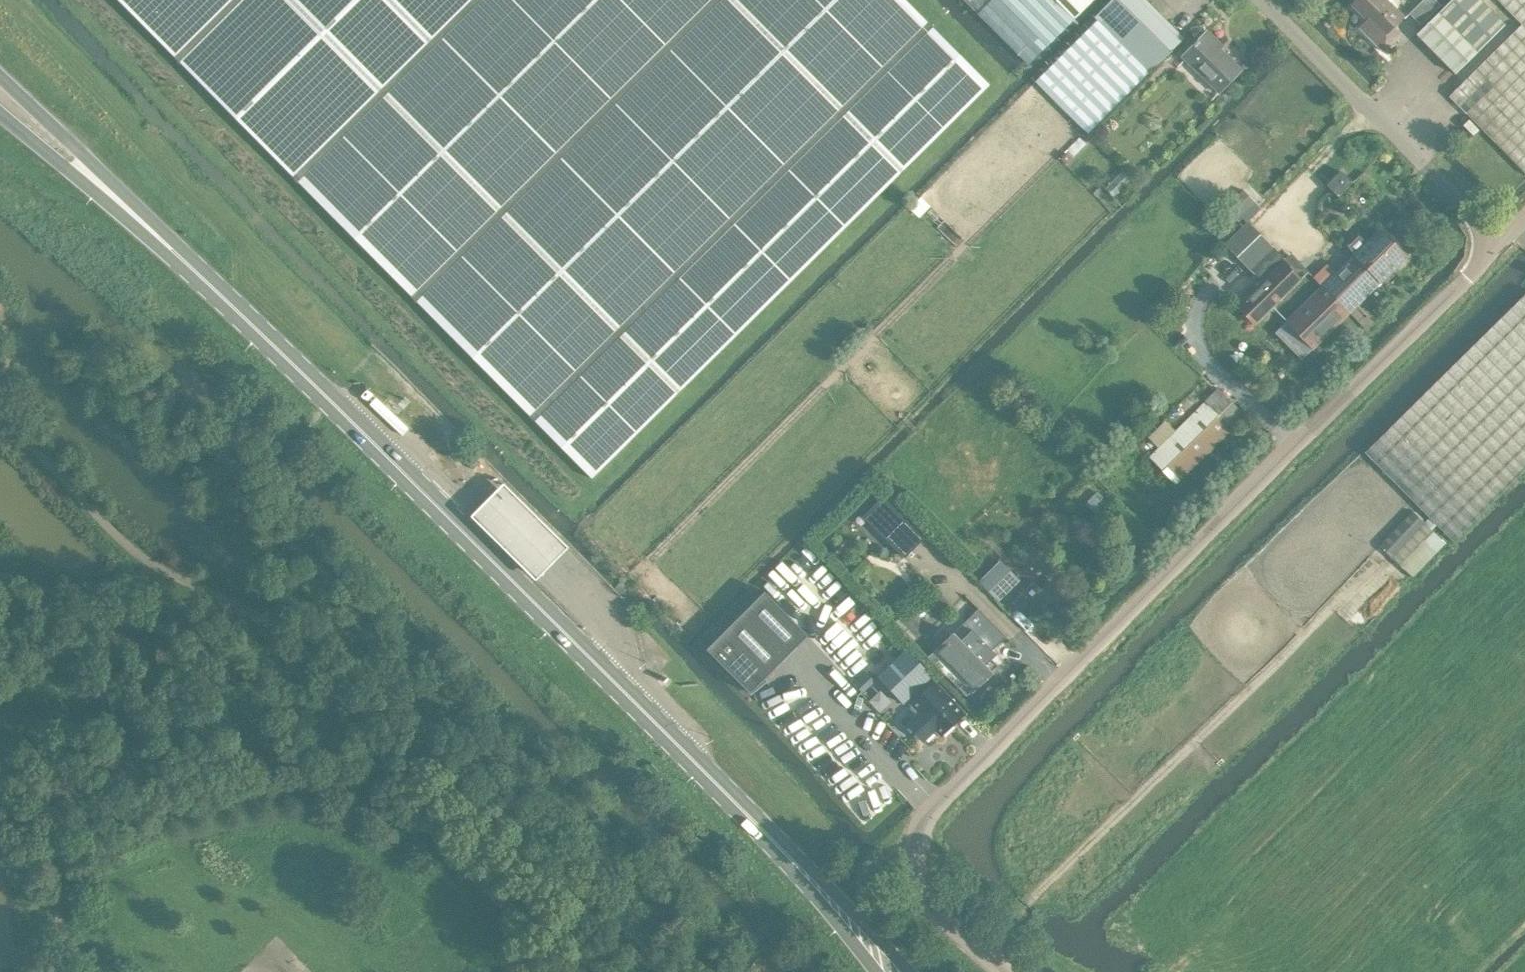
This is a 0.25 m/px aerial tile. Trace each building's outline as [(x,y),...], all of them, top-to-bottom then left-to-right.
[(591,478),(990,84),(907,0),(118,0),(591,478)] [(1028,65),(1075,19),(1073,17),(1090,0),(962,0),(1028,65)] [(1094,16),(1097,20),(1149,71),(1183,37),(1145,0),(1110,0),(1094,16)] [(1393,26),(1403,16),(1386,0),(1355,0),(1351,5),(1373,26),(1365,34),(1383,51),(1400,33),(1393,26)] [(1420,24),(1440,5),(1435,0),(1422,0),(1408,13),(1420,24)] [(1455,73),(1504,24),(1481,0),(1449,0),(1447,2),(1415,34),(1455,73)] [(1522,24),(1449,96),(1467,114),(1524,173),(1524,0),(1498,0),(1522,24)] [(1045,72),(1036,81),(1079,125),(1089,134),(1123,98),(1149,71),(1097,20),(1045,72)] [(1218,92),(1240,69),(1219,48),(1222,45),(1205,29),(1180,55),(1218,92)] [(1326,185),(1337,196),(1351,182),(1341,171),(1326,185)] [(1217,215),(1229,228),(1255,202),(1243,189),(1217,215)] [(1352,257),(1378,284),(1406,256),(1379,230),(1352,257)] [(1261,282),(1237,305),(1255,323),(1301,278),(1271,246),(1248,269),(1261,282)] [(1349,312),(1378,284),(1352,257),(1323,286),(1349,312)] [(1349,312),(1323,286),(1286,322),(1312,348),(1349,312)] [(1524,470),(1524,295),(1365,453),(1453,541),(1524,470)] [(1217,389),(1148,457),(1175,484),(1243,416),(1217,389)] [(465,460),(473,468),(480,462),(472,454),(465,460)] [(468,515),(535,580),(567,548),(500,483),(468,515)] [(929,533),(888,491),(862,517),(904,558),(929,533)] [(1412,577),(1446,542),(1422,520),(1414,512),(1380,547),(1389,555),(1412,577)] [(980,583),(997,599),(1017,579),(1001,563),(980,583)] [(1060,610),(1069,602),(1049,582),(1041,590),(1032,582),(1013,601),(1035,624),(1055,605),(1060,610)] [(765,591),(706,649),(750,693),(808,635),(765,591)] [(933,653),(972,692),(998,666),(991,659),(996,654),(992,650),(1006,636),(978,608),(933,653)] [(878,677),(902,703),(931,675),(907,649),(878,677)] [(940,736),(953,724),(965,713),(934,681),(910,704),(918,713),(907,724),(923,741),(935,730),(940,736)]
